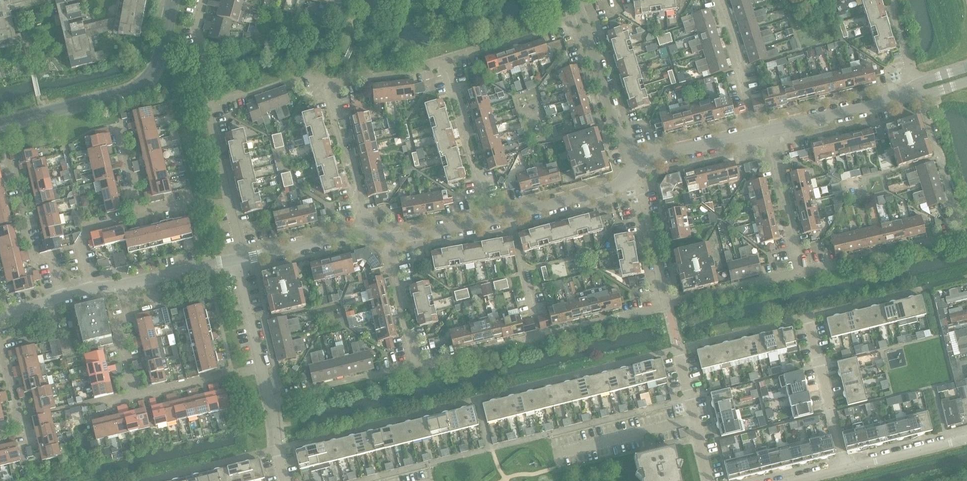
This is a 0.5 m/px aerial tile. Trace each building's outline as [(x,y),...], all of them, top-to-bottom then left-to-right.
[(54,17),(56,26),(61,25),(62,28),(62,31),(72,69),(105,61),(103,51),(95,53),(91,37),(109,32),(140,38),(146,0),(120,0),(117,18),(83,26),(83,23),(77,0),(8,0),(0,2),(0,49),(23,44),(21,34),(16,35),(10,12),(55,1),(59,16),(54,17)] [(243,3),(231,0),(221,0),(220,4),(209,1),(207,5),(219,9),(217,17),(240,23),(243,12),(241,12),(243,3)] [(635,16),(646,15),(644,0),(632,0),(635,16)] [(646,15),(665,12),(664,0),(644,0),(646,15)] [(665,12),(676,11),(674,0),(664,0),(665,12)] [(734,14),(752,8),(751,4),(762,1),(761,0),(743,0),(731,4),(734,14)] [(882,0),(879,0),(862,5),(865,15),(883,9),(882,6),(884,6),(882,0)] [(845,4),(837,6),(839,12),(847,9),(845,4)] [(734,14),(738,24),(766,15),(764,9),(753,12),(752,8),(734,14)] [(682,22),(684,28),(712,19),(709,9),(691,15),(693,19),(682,22)] [(865,15),(868,25),(888,19),(885,12),(884,12),(883,9),(865,15)] [(845,11),(836,14),(838,20),(846,17),(845,11)] [(766,15),(738,24),(741,34),(758,28),(757,24),(768,21),(766,15)] [(214,18),(212,28),(229,33),(232,23),(214,18)] [(615,19),(609,22),(611,28),(617,26),(615,19)] [(712,19),(684,28),(686,34),(696,31),(698,35),(716,29),(712,19)] [(888,19),(868,25),(874,44),(892,38),(888,26),(890,25),(888,19)] [(625,27),(607,32),(608,36),(607,36),(609,44),(611,43),(628,38),(625,27)] [(212,28),(209,38),(226,42),(229,33),(212,28)] [(741,34),(744,44),(772,35),(771,29),(760,32),(758,28),(741,34)] [(698,35),(699,39),(688,42),(690,48),(719,39),(716,29),(698,35)] [(670,33),(656,37),(659,46),(672,42),(670,33)] [(649,34),(646,39),(647,42),(655,39),(654,37),(649,34)] [(744,44),(747,54),(765,48),(763,44),(774,41),(772,35),(744,44)] [(894,45),(896,45),(894,37),(892,38),(874,44),(878,54),(895,49),(894,45)] [(613,56),(615,63),(634,57),(628,38),(611,43),(614,55),(613,56)] [(534,44),(539,61),(549,58),(543,39),(536,41),(537,43),(534,44)] [(722,49),(719,39),(690,48),(692,54),(703,51),(704,55),(722,49)] [(795,39),(789,40),(793,50),(798,49),(795,39)] [(530,43),(523,45),(529,64),(539,61),(534,44),(531,44),(530,43)] [(656,44),(645,47),(647,52),(658,49),(656,44)] [(672,54),(679,51),(676,44),(669,46),(672,54)] [(517,47),(517,49),(514,50),(520,67),(529,64),(523,45),(517,47)] [(666,47),(659,50),(661,58),(668,56),(666,47)] [(765,48),(747,54),(750,64),(779,55),(777,49),(766,52),(765,48)] [(511,49),(504,51),(510,70),(520,67),(514,50),(511,51),(511,49)] [(704,55),(705,59),(695,62),(696,68),(725,59),(722,49),(704,55)] [(815,50),(807,52),(808,58),(816,56),(815,50)] [(498,55),(495,56),(500,73),(510,70),(504,51),(497,53),(498,55)] [(500,73),(495,56),(492,57),(491,55),(484,57),(490,77),(500,73)] [(634,57),(615,63),(617,70),(619,69),(620,72),(637,66),(634,57)] [(725,59),(696,68),(698,74),(709,71),(710,75),(728,69),(725,59)] [(871,64),(861,66),(865,86),(872,84),(872,83),(875,82),(871,64)] [(579,76),(578,73),(580,73),(577,65),(558,71),(561,81),(579,76)] [(620,75),(619,75),(621,82),(640,76),(637,66),(620,72),(620,75)] [(861,66),(851,69),(855,87),(858,86),(858,88),(865,86),(861,66)] [(853,89),(852,87),(855,87),(851,69),(841,71),(846,91),(853,89)] [(841,71),(831,73),(835,91),(838,91),(839,92),(846,91),(841,71)] [(683,73),(676,75),(679,84),(685,82),(683,73)] [(831,73),(821,76),(826,96),(833,94),(832,92),(835,91),(831,73)] [(579,76),(561,81),(564,91),(583,85),(581,78),(580,79),(579,76)] [(640,76),(621,82),(623,89),(625,88),(628,100),(646,95),(640,76)] [(821,76),(811,78),(815,96),(818,95),(819,97),(826,96),(821,76)] [(813,99),(812,97),(815,96),(811,78),(801,80),(806,100),(813,99)] [(402,80),(395,81),(395,83),(392,83),(395,102),(405,101),(402,80)] [(415,99),(415,94),(424,93),(425,91),(423,83),(414,85),(413,81),(410,81),(410,80),(402,80),(405,101),(415,99)] [(801,80),(791,83),(795,101),(798,100),(799,102),(806,100),(801,80)] [(519,81),(514,83),(515,85),(517,91),(517,92),(522,90),(519,81)] [(395,102),(392,83),(389,84),(389,82),(382,83),(384,103),(395,102)] [(503,82),(495,84),(505,90),(505,89),(503,82)] [(375,85),(372,86),(374,104),(384,103),(382,83),(375,84),(375,85)] [(793,102),(795,101),(791,83),(781,85),(781,87),(782,87),(786,105),(793,103),(793,102)] [(584,93),(585,92),(583,85),(564,91),(567,101),(585,96),(584,93)] [(286,106),(291,104),(284,87),(274,90),(285,119),(290,117),(286,106)] [(467,95),(465,96),(467,102),(487,97),(484,87),(466,92),(467,95)] [(781,87),(772,89),(776,107),(786,105),(782,87),(781,87)] [(772,89),(761,92),(763,98),(766,110),(776,107),(772,89)] [(274,90),(264,94),(271,112),(275,110),(279,121),(285,119),(274,90)] [(271,124),(267,113),(271,112),(264,94),(255,97),(256,102),(264,123),(265,126),(271,124)] [(646,95),(628,100),(627,101),(629,108),(631,108),(632,111),(649,106),(646,95)] [(547,96),(541,98),(543,105),(550,103),(547,96)] [(585,96),(567,101),(570,111),(589,105),(587,98),(585,98),(585,96)] [(487,97),(467,102),(470,109),(471,109),(472,112),(490,106),(487,97)] [(734,115),(731,104),(729,97),(719,100),(724,118),(734,115)] [(763,98),(757,100),(760,111),(766,110),(763,98)] [(427,116),(445,111),(447,110),(445,103),(443,103),(442,100),(424,106),(427,116)] [(710,103),(709,103),(714,121),(724,118),(719,100),(710,103)] [(757,100),(751,101),(754,113),(760,111),(757,100)] [(709,103),(710,103),(709,101),(699,104),(704,122),(707,121),(707,122),(714,121),(709,103)] [(737,102),(740,114),(746,112),(743,101),(737,102)] [(264,123),(256,102),(246,106),(253,123),(257,122),(258,125),(264,123)] [(678,104),(679,109),(684,127),(687,126),(687,128),(694,126),(689,106),(688,102),(678,104)] [(737,102),(731,104),(734,115),(740,114),(737,102)] [(701,124),(701,122),(704,122),(699,104),(689,106),(694,126),(701,124)] [(590,115),(590,112),(591,112),(589,105),(570,111),(573,120),(590,115)] [(473,115),(471,115),(473,122),(493,116),(490,106),(472,112),(473,115)] [(151,107),(132,112),(135,123),(154,119),(151,107)] [(352,120),(350,120),(352,127),(371,123),(369,113),(360,115),(358,108),(353,109),(355,116),(351,117),(352,120)] [(681,128),(684,127),(679,109),(669,112),(675,131),(682,129),(681,128)] [(319,110),(302,115),(305,126),(322,121),(324,120),(322,113),(320,113),(319,110)] [(427,116),(433,135),(452,129),(450,123),(449,123),(445,111),(427,116)] [(669,112),(659,114),(664,132),(667,131),(668,133),(675,131),(669,112)] [(590,115),(573,120),(576,130),(595,125),(593,117),(591,118),(590,115)] [(493,116),(473,122),(475,129),(477,128),(478,131),(496,126),(493,116)] [(898,167),(931,157),(919,117),(885,127),(898,167)] [(135,123),(128,124),(129,130),(136,128),(137,134),(156,129),(154,119),(135,123)] [(395,125),(387,119),(389,129),(396,127),(395,125)] [(305,126),(310,145),(329,139),(328,132),(326,133),(322,121),(305,126)] [(371,123),(352,127),(353,135),(355,134),(356,137),(374,133),(371,123)] [(558,127),(560,133),(568,131),(567,124),(558,127)] [(479,134),(477,135),(479,142),(499,136),(496,126),(478,131),(479,134)] [(94,132),(96,137),(91,138),(93,149),(93,150),(106,146),(106,147),(112,146),(110,134),(109,134),(108,128),(94,132)] [(863,130),(864,132),(861,132),(865,150),(875,148),(871,128),(863,130)] [(156,129),(137,134),(140,144),(159,140),(156,129)] [(454,140),(453,137),(454,136),(452,129),(433,135),(436,145),(454,140)] [(575,180),(609,170),(597,129),(563,140),(575,180)] [(228,145),(246,141),(244,130),(226,134),(226,138),(225,138),(226,146),(228,145)] [(858,131),(851,133),(855,153),(865,150),(861,132),(858,133),(858,131)] [(356,137),(356,140),(355,140),(356,147),(376,143),(374,133),(356,137)] [(844,136),(841,137),(845,155),(855,153),(851,133),(844,135),(844,136)] [(281,134),(272,136),(275,149),(284,147),(281,134)] [(499,136),(479,142),(481,149),(483,148),(484,151),(501,146),(499,136)] [(838,136),(831,138),(835,157),(845,155),(841,137),(838,138),(838,136)] [(831,138),(824,139),(824,141),(821,142),(826,160),(835,157),(831,138)] [(330,147),(331,146),(329,139),(310,145),(313,155),(331,150),(330,147)] [(159,140),(140,144),(142,155),(161,150),(159,140)] [(454,140),(436,145),(439,155),(458,149),(456,142),(454,143),(454,140)] [(229,158),(231,165),(251,160),(246,141),(228,145),(231,157),(229,158)] [(818,141),(810,142),(815,162),(826,160),(821,142),(818,142),(818,141)] [(376,143),(356,147),(358,154),(360,154),(360,157),(378,153),(376,143)] [(109,157),(106,147),(106,146),(93,150),(93,149),(87,150),(90,161),(109,157)] [(485,154),(483,154),(485,161),(504,155),(501,146),(484,151),(485,154)] [(527,148),(521,152),(522,156),(532,153),(530,147),(527,148)] [(37,149),(11,155),(12,161),(19,159),(20,165),(39,160),(37,149)] [(460,156),(458,149),(439,155),(444,174),(462,168),(459,156),(460,156)] [(806,149),(798,151),(799,159),(808,157),(806,149)] [(161,150),(142,155),(145,165),(164,161),(161,150)] [(331,150),(313,155),(316,164),(335,159),(333,152),(331,152),(331,150)] [(360,157),(361,160),(359,160),(361,167),(381,162),(378,153),(360,157)] [(504,155),(485,161),(487,168),(489,168),(490,171),(507,165),(504,155)] [(109,157),(90,161),(92,172),(111,167),(109,157)] [(20,165),(19,165),(20,170),(27,168),(29,174),(48,169),(45,158),(39,160),(20,165)] [(337,166),(335,159),(316,164),(321,183),(339,178),(335,166),(337,166)] [(251,160),(231,165),(233,172),(234,171),(235,174),(253,170),(251,160)] [(164,161),(145,165),(147,176),(166,171),(164,161)] [(724,163),(728,183),(739,180),(734,162),(731,163),(731,161),(724,163)] [(381,162),(361,167),(363,174),(364,174),(365,177),(383,172),(381,162)] [(759,168),(758,164),(757,162),(749,164),(750,170),(759,168)] [(906,175),(907,180),(936,172),(933,162),(915,167),(916,171),(906,175)] [(558,184),(558,182),(561,181),(556,163),(546,166),(551,186),(558,184)] [(724,163),(717,165),(717,166),(714,167),(718,185),(728,183),(724,163)] [(411,166),(403,167),(405,175),(410,174),(412,170),(411,166)] [(546,166),(536,169),(541,187),(544,186),(544,188),(551,186),(546,166)] [(711,166),(704,168),(708,187),(718,185),(714,167),(711,168),(711,166)] [(111,167),(92,172),(95,183),(99,182),(114,178),(111,167)] [(464,168),(462,168),(444,174),(448,184),(465,179),(464,176),(466,175),(464,168)] [(697,171),(694,172),(699,190),(708,187),(704,168),(697,169),(697,171)] [(48,169),(29,174),(31,184),(50,180),(48,169)] [(536,169),(526,171),(531,191),(538,189),(538,187),(541,187),(536,169)] [(807,169),(788,174),(789,181),(791,181),(792,184),(810,180),(807,169)] [(235,174),(236,177),(234,178),(236,185),(255,180),(253,170),(235,174)] [(166,171),(147,176),(150,186),(169,182),(166,171)] [(516,174),(518,183),(519,187),(521,192),(524,191),(524,193),(531,191),(526,171),(516,174)] [(691,171),(684,173),(685,177),(686,183),(688,192),(699,190),(694,172),(691,173),(691,171)] [(834,172),(832,176),(841,181),(839,175),(839,171),(834,172)] [(284,188),(293,186),(290,172),(281,175),(284,188)] [(383,172),(365,177),(366,180),(364,180),(366,187),(385,182),(383,172)] [(936,172),(907,180),(909,186),(920,183),(921,187),(939,182),(936,172)] [(686,183),(685,177),(681,178),(679,173),(666,177),(663,182),(674,189),(676,185),(686,183)] [(114,178),(99,182),(102,192),(116,188),(114,178)] [(339,178),(321,183),(324,194),(342,189),(341,186),(342,185),(340,178),(339,178)] [(767,189),(766,186),(768,186),(766,179),(746,183),(749,194),(767,189)] [(50,180),(31,184),(34,195),(53,190),(50,180)] [(255,180),(236,185),(237,192),(239,191),(242,204),(260,199),(255,180)] [(793,187),(791,187),(792,194),(812,189),(810,180),(792,184),(793,187)] [(150,186),(151,192),(144,193),(145,198),(163,194),(171,193),(169,182),(150,186)] [(385,182),(366,187),(367,194),(369,194),(370,197),(374,196),(376,206),(384,204),(383,200),(387,199),(386,195),(385,193),(388,193),(385,182)] [(663,182),(659,187),(663,201),(667,200),(668,204),(674,203),(672,193),(674,189),(663,182)] [(912,195),(914,201),(942,192),(939,182),(921,187),(923,191),(912,195)] [(116,188),(102,192),(104,202),(119,199),(116,188)] [(767,189),(749,194),(751,203),(771,199),(769,192),(767,192),(767,189)] [(812,189),(792,194),(794,201),(796,201),(797,204),(815,199),(812,189)] [(35,200),(28,202),(29,208),(55,201),(53,190),(34,195),(35,200)] [(441,192),(431,194),(434,214),(441,212),(441,211),(444,210),(443,200),(448,199),(446,191),(441,192)] [(942,192),(914,201),(916,206),(926,203),(928,207),(946,202),(942,192)] [(163,194),(145,198),(146,204),(165,200),(163,194)] [(431,194),(421,195),(424,214),(427,213),(427,215),(434,214),(431,194)] [(421,214),(424,214),(421,195),(411,197),(414,217),(421,216),(421,214)] [(279,212),(273,213),(277,233),(285,231),(284,230),(287,229),(281,204),(281,203),(280,198),(280,197),(279,196),(274,204),(277,206),(279,212)] [(884,196),(877,197),(878,205),(886,203),(885,201),(884,196)] [(411,197),(400,199),(403,217),(407,217),(407,219),(414,217),(411,197)] [(732,200),(727,209),(735,207),(733,198),(732,200)] [(119,199),(104,202),(107,213),(122,210),(119,199)] [(260,199),(242,204),(240,204),(242,212),(244,211),(245,214),(263,210),(260,199)] [(730,199),(722,201),(724,209),(730,199)] [(772,209),(771,206),(773,206),(771,199),(751,203),(754,213),(772,209)] [(797,204),(797,207),(796,207),(797,214),(817,209),(815,199),(797,204)] [(0,203),(0,214),(10,212),(7,201),(0,203)] [(286,203),(281,204),(287,229),(290,228),(291,230),(298,228),(293,209),(287,210),(286,203)] [(712,203),(705,204),(705,205),(714,212),(712,203)] [(56,204),(37,209),(40,220),(59,215),(56,204)] [(313,204),(303,206),(307,224),(310,223),(311,225),(318,224),(313,204)] [(303,206),(293,209),(298,228),(305,227),(304,225),(307,224),(303,206)] [(685,207),(665,211),(666,219),(668,218),(669,221),(687,218),(685,207)] [(772,209),(754,213),(756,223),(776,219),(774,212),(772,212),(772,209)] [(817,209),(797,214),(799,221),(801,221),(801,224),(819,219),(817,209)] [(0,214),(0,225),(12,223),(10,212),(0,214)] [(603,231),(601,223),(603,223),(603,221),(609,220),(608,216),(599,218),(598,213),(595,214),(594,212),(587,214),(587,216),(592,234),(603,231)] [(711,213),(708,214),(710,223),(717,222),(717,217),(711,213)] [(174,220),(167,222),(172,243),(193,238),(191,229),(193,228),(190,216),(180,219),(179,214),(173,215),(174,220)] [(59,215),(40,220),(42,230),(61,226),(59,215)] [(587,216),(578,218),(583,236),(592,234),(587,216)] [(921,216),(910,218),(915,238),(922,236),(922,234),(925,234),(921,216)] [(575,217),(568,219),(573,239),(583,236),(578,218),(575,219),(575,217)] [(669,221),(669,224),(665,225),(666,232),(669,231),(689,228),(694,227),(692,217),(687,218),(669,221)] [(910,218),(900,220),(905,238),(908,238),(908,240),(915,238),(910,218)] [(126,241),(129,253),(172,243),(167,222),(159,224),(158,219),(152,220),(153,225),(145,227),(138,229),(137,224),(130,225),(131,230),(125,232),(124,232),(126,241)] [(568,219),(561,221),(561,223),(558,224),(563,242),(573,239),(568,219)] [(776,226),(777,226),(776,219),(756,223),(758,233),(776,229),(776,226)] [(802,226),(800,227),(802,234),(822,230),(819,219),(801,224),(802,226)] [(902,239),(905,238),(900,220),(890,223),(895,243),(902,241),(902,239)] [(555,223),(548,225),(553,244),(563,242),(558,224),(555,224),(555,223)] [(890,223),(881,225),(885,243),(888,242),(888,244),(895,243),(890,223)] [(0,229),(0,240),(15,237),(13,225),(0,229)] [(541,226),(541,228),(538,229),(543,247),(553,244),(548,225),(541,226)] [(882,246),(882,244),(885,243),(881,225),(871,227),(875,247),(882,246)] [(60,238),(64,237),(61,226),(42,230),(45,241),(60,237),(60,238)] [(124,232),(125,232),(123,226),(112,229),(116,243),(126,241),(124,232)] [(871,227),(861,230),(865,248),(868,247),(868,249),(875,247),(871,227)] [(689,228),(669,231),(670,239),(672,238),(673,242),(691,238),(689,228)] [(112,229),(102,231),(105,246),(116,243),(112,229)] [(538,229),(529,231),(534,249),(543,247),(538,229)] [(776,229),(758,233),(761,244),(780,239),(779,232),(777,232),(776,229)] [(522,233),(518,234),(523,252),(534,249),(529,231),(529,230),(521,232),(522,233)] [(861,230),(851,232),(855,252),(862,250),(862,248),(865,248),(861,230)] [(92,241),(88,242),(90,248),(94,247),(94,249),(105,246),(102,231),(91,234),(92,241)] [(851,232),(841,234),(845,252),(848,252),(848,254),(855,252),(851,232)] [(75,244),(82,233),(72,235),(75,244)] [(631,234),(613,237),(615,247),(635,243),(634,236),(632,237),(631,234)] [(841,234),(831,237),(835,257),(843,255),(842,253),(845,252),(841,234)] [(0,240),(0,251),(18,247),(15,237),(0,240)] [(60,237),(45,241),(47,252),(62,248),(60,238),(60,237)] [(500,238),(501,240),(504,258),(515,256),(512,238),(508,239),(508,237),(500,238)] [(488,240),(481,242),(485,262),(495,260),(492,242),(488,242),(488,240)] [(501,240),(492,242),(495,260),(504,258),(501,240)] [(474,243),(474,245),(471,245),(475,264),(485,262),(481,242),(474,243)] [(635,243),(615,247),(617,258),(636,254),(635,251),(637,251),(635,243)] [(468,244),(461,245),(465,265),(475,264),(471,245),(468,246),(468,244)] [(708,244),(673,252),(683,293),(717,285),(708,244)] [(454,247),(454,249),(451,249),(454,267),(465,265),(461,245),(454,247)] [(750,246),(744,247),(751,276),(762,274),(757,256),(753,257),(750,246)] [(0,251),(0,254),(2,262),(28,256),(27,251),(19,253),(18,247),(0,251)] [(738,249),(741,260),(737,261),(741,279),(751,276),(744,247),(738,249)] [(354,252),(354,254),(350,255),(352,263),(362,261),(366,263),(373,252),(368,249),(354,252)] [(434,252),(431,253),(434,271),(445,269),(442,251),(441,249),(434,250),(434,252)] [(451,249),(442,251),(445,269),(454,267),(451,249)] [(730,251),(724,252),(731,281),(741,279),(737,261),(732,262),(730,251)] [(379,269),(381,269),(378,255),(373,252),(366,263),(370,265),(373,279),(381,277),(379,269)] [(118,254),(121,267),(127,266),(124,253),(118,254)] [(118,254),(113,255),(116,269),(121,267),(118,254)] [(347,254),(340,255),(344,275),(355,273),(352,263),(350,255),(347,255),(347,254)] [(617,258),(619,267),(637,263),(636,254),(617,258)] [(340,255),(333,257),(333,259),(330,259),(334,277),(344,275),(340,255)] [(594,255),(589,256),(592,269),(597,268),(594,255)] [(22,262),(29,261),(28,256),(2,262),(4,273),(23,268),(22,262)] [(327,258),(320,260),(324,280),(334,277),(330,259),(327,260),(327,258)] [(313,263),(310,264),(314,282),(324,280),(320,260),(313,262),(313,263)] [(637,263),(619,267),(621,278),(640,274),(639,271),(641,271),(639,263),(637,263)] [(296,266),(262,274),(271,315),(306,307),(296,266)] [(545,267),(541,268),(544,281),(549,280),(545,267)] [(23,268),(4,273),(7,284),(13,282),(25,279),(25,278),(23,268)] [(13,282),(15,293),(34,288),(33,282),(40,280),(39,275),(33,276),(25,278),(25,279),(13,282)] [(373,279),(364,281),(366,292),(386,287),(384,280),(382,280),(382,277),(381,277),(373,279)] [(636,277),(629,278),(631,286),(637,285),(636,277)] [(506,279),(493,283),(495,292),(509,289),(506,279)] [(552,282),(553,286),(554,292),(564,289),(562,280),(552,282)] [(428,282),(410,286),(411,289),(409,290),(411,297),(413,297),(431,293),(428,282)] [(386,287),(366,292),(368,302),(386,297),(386,294),(388,294),(386,287)] [(606,287),(596,289),(601,312),(604,311),(605,313),(612,311),(607,292),(606,287)] [(467,289),(454,292),(456,302),(470,298),(467,289)] [(599,315),(599,313),(601,312),(596,289),(586,292),(592,316),(599,315)] [(622,307),(621,303),(624,302),(622,297),(619,298),(617,289),(607,292),(612,311),(619,310),(618,308),(622,307)] [(586,292),(576,294),(577,299),(582,317),(585,316),(585,318),(592,316),(586,292)] [(939,292),(933,294),(935,304),(941,302),(939,292)] [(431,293),(413,297),(415,306),(433,302),(431,293)] [(947,304),(966,300),(966,293),(946,298),(947,304)] [(335,295),(328,296),(330,303),(336,302),(335,295)] [(386,297),(368,302),(371,311),(391,307),(389,300),(387,300),(386,297)] [(919,297),(911,298),(916,317),(926,315),(921,298),(921,297),(920,297),(919,297)] [(326,298),(318,300),(320,306),(321,306),(328,304),(326,298)] [(911,298),(902,301),(906,319),(916,317),(911,298)] [(577,299),(567,302),(567,303),(572,321),(579,319),(579,318),(582,317),(577,299)] [(103,301),(75,308),(83,344),(85,350),(113,344),(111,337),(112,337),(103,301)] [(902,301),(892,303),(897,322),(906,319),(902,301)] [(415,306),(416,309),(414,310),(416,317),(435,312),(433,302),(415,306)] [(567,303),(558,306),(562,324),(572,321),(567,303)] [(892,303),(883,305),(888,324),(897,322),(892,303)] [(205,305),(183,310),(188,331),(210,326),(208,319),(213,318),(211,311),(206,312),(205,305)] [(883,305),(874,308),(878,326),(888,324),(883,305)] [(558,306),(548,308),(549,314),(552,326),(562,324),(558,306)] [(391,307),(371,311),(373,321),(391,317),(390,314),(392,314),(391,307)] [(874,308),(865,310),(869,329),(878,326),(874,308)] [(177,309),(170,310),(172,319),(179,317),(177,309)] [(943,309),(937,311),(940,320),(945,319),(943,309)] [(865,310),(855,312),(860,331),(869,329),(865,310)] [(952,324),(966,320),(966,311),(950,316),(952,324)] [(149,312),(135,315),(139,332),(154,328),(151,317),(150,318),(149,312)] [(435,312),(416,317),(417,324),(419,323),(420,327),(438,322),(435,312)] [(855,312),(846,314),(850,333),(860,331),(855,312)] [(549,314),(543,316),(546,328),(552,326),(549,314)] [(846,314),(837,317),(841,335),(850,333),(846,314)] [(519,315),(509,318),(514,336),(524,333),(521,321),(519,315)] [(286,316),(268,321),(270,331),(299,324),(298,318),(287,321),(286,316)] [(543,316),(537,317),(540,329),(546,328),(543,316)] [(391,317),(373,321),(375,331),(395,327),(394,320),(392,320),(391,317)] [(488,317),(478,319),(479,323),(484,343),(491,341),(490,339),(493,339),(489,321),(488,317)] [(837,317),(827,319),(831,338),(841,335),(837,317)] [(499,320),(500,320),(499,318),(489,321),(493,339),(496,338),(497,340),(504,338),(499,320)] [(500,320),(499,320),(504,338),(514,336),(509,318),(500,320)] [(356,319),(347,321),(349,327),(357,325),(356,319)] [(535,330),(533,319),(527,320),(530,332),(535,330)] [(527,320),(521,321),(524,333),(530,332),(527,320)] [(479,323),(469,326),(473,344),(476,343),(477,345),(484,343),(479,323)] [(301,330),(299,324),(270,331),(273,341),(291,337),(290,333),(301,330)] [(188,331),(193,352),(215,347),(213,340),(218,339),(216,332),(211,333),(210,326),(188,331)] [(471,346),(471,344),(473,344),(469,326),(459,328),(464,348),(471,346)] [(947,326),(941,327),(944,337),(949,335),(947,327),(947,326)] [(392,338),(396,337),(395,334),(397,334),(395,327),(375,331),(378,342),(385,340),(388,349),(394,348),(392,338)] [(141,338),(133,340),(134,344),(139,343),(142,342),(156,339),(154,328),(139,332),(141,338)] [(449,331),(451,341),(445,342),(446,346),(452,344),(453,349),(457,348),(457,349),(464,348),(459,328),(449,331)] [(791,328),(781,330),(787,353),(787,354),(797,351),(791,328)] [(781,330),(772,333),(778,356),(787,353),(781,330)] [(955,334),(958,347),(966,345),(966,331),(955,334)] [(772,333),(763,335),(768,358),(778,356),(772,333)] [(763,335),(753,337),(759,360),(768,358),(763,335)] [(292,341),(291,337),(273,341),(275,352),(304,345),(303,338),(292,341)] [(753,337),(744,339),(750,363),(759,360),(753,337)] [(156,339),(142,342),(144,353),(163,348),(161,338),(156,339)] [(744,339),(735,342),(741,365),(750,363),(744,339)] [(363,341),(357,342),(364,371),(374,369),(370,351),(365,352),(363,341)] [(951,341),(945,343),(948,353),(953,351),(951,341)] [(351,344),(353,355),(349,356),(354,374),(364,371),(357,342),(351,344)] [(735,342),(725,344),(731,367),(741,365),(735,342)] [(725,344),(716,346),(722,369),(731,367),(725,344)] [(35,345),(8,351),(10,357),(20,354),(21,360),(37,356),(35,345)] [(295,353),(306,350),(304,345),(275,352),(278,362),(296,357),(295,353)] [(342,346),(336,347),(343,376),(354,374),(349,356),(345,357),(342,346)] [(716,346),(707,349),(713,372),(722,369),(716,346)] [(198,371),(186,374),(187,379),(199,376),(199,374),(216,370),(217,370),(217,369),(220,369),(218,361),(223,360),(221,353),(216,354),(215,347),(193,352),(198,371)] [(333,360),(329,361),(333,379),(343,376),(336,347),(330,349),(333,360)] [(163,348),(144,353),(147,364),(161,360),(166,359),(163,348)] [(698,352),(698,353),(702,370),(703,374),(713,372),(707,349),(700,350),(699,350),(698,351),(698,352)] [(103,351),(84,355),(87,366),(106,362),(103,351)] [(322,351),(316,352),(323,381),(333,379),(329,361),(325,362),(322,351)] [(313,365),(308,366),(313,384),(323,381),(316,352),(310,354),(313,365)] [(21,360),(23,366),(12,368),(13,373),(40,367),(37,356),(21,360)] [(955,357),(949,358),(951,368),(957,366),(955,357)] [(856,358),(837,363),(840,374),(859,369),(856,358)] [(161,360),(147,364),(149,374),(164,370),(161,360)] [(651,362),(656,381),(657,386),(667,383),(662,362),(661,362),(661,361),(660,361),(659,360),(651,362)] [(108,373),(108,372),(116,371),(121,369),(120,365),(107,368),(106,362),(87,366),(89,377),(108,373)] [(651,362),(642,365),(647,383),(656,381),(651,362)] [(642,365),(633,367),(637,386),(647,383),(642,365)] [(40,367),(13,373),(15,378),(25,375),(26,381),(42,377),(40,367)] [(633,367),(623,369),(628,388),(637,386),(633,367)] [(623,369),(614,372),(619,390),(628,388),(623,369)] [(859,369),(840,374),(843,384),(861,380),(859,369)] [(164,370),(149,374),(152,385),(167,381),(164,370)] [(802,371),(783,376),(778,377),(781,388),(786,387),(805,382),(802,371)] [(614,372),(605,374),(609,393),(619,390),(614,372)] [(108,373),(89,377),(92,388),(111,383),(108,373)] [(605,374),(595,376),(600,395),(609,393),(605,374)] [(45,388),(44,387),(49,386),(47,376),(42,377),(26,381),(28,387),(17,389),(19,395),(26,393),(32,391),(45,388)] [(595,376),(586,379),(591,397),(600,395),(595,376)] [(586,379),(577,381),(581,400),(591,397),(586,379)] [(861,380),(843,384),(845,395),(864,390),(861,380)] [(577,381),(567,383),(572,402),(581,400),(577,381)] [(805,382),(786,387),(789,397),(807,393),(805,382)] [(111,383),(92,388),(94,399),(113,394),(111,383)] [(567,383),(558,386),(563,404),(572,402),(567,383)] [(213,385),(219,411),(230,408),(226,389),(220,391),(218,384),(213,385)] [(45,388),(32,391),(34,401),(53,397),(58,396),(55,385),(50,386),(49,386),(44,387),(45,388)] [(210,393),(204,395),(209,414),(219,411),(213,385),(208,386),(210,393)] [(946,385),(937,387),(938,393),(948,390),(946,385)] [(558,386),(549,388),(553,407),(563,404),(558,386)] [(549,388),(539,390),(544,409),(553,407),(549,388)] [(209,414),(204,395),(199,396),(197,389),(192,390),(198,416),(209,414)] [(729,389),(711,394),(713,405),(732,400),(729,389)] [(187,391),(189,398),(183,400),(188,419),(198,416),(192,390),(187,391)] [(539,390),(530,393),(535,411),(544,409),(539,390)] [(864,390),(845,395),(848,406),(867,401),(864,390)] [(530,393),(521,395),(525,414),(535,411),(530,393)] [(807,393),(789,397),(791,408),(810,403),(807,393)] [(176,394),(171,395),(177,421),(188,419),(183,400),(178,401),(176,394)] [(171,395),(166,396),(168,403),(162,405),(167,423),(177,421),(171,395)] [(521,395),(511,397),(516,416),(525,414),(521,395)] [(53,397),(34,401),(38,414),(38,417),(51,413),(50,411),(50,409),(56,408),(53,397)] [(511,397),(502,400),(507,418),(516,416),(511,397)] [(155,399),(149,400),(156,426),(167,423),(162,405),(157,406),(155,399)] [(502,400),(493,402),(497,421),(507,418),(502,400)] [(732,400),(713,405),(716,415),(735,411),(732,400)] [(948,400),(941,402),(947,427),(960,424),(955,402),(949,403),(948,400)] [(138,403),(140,410),(134,411),(139,430),(150,428),(144,401),(138,403)] [(493,402),(483,404),(487,423),(497,421),(493,402)] [(810,403),(791,408),(794,419),(813,414),(810,403)] [(139,430),(134,411),(129,413),(127,405),(122,406),(128,433),(139,430)] [(122,406),(117,407),(119,415),(113,416),(118,435),(128,433),(122,406)] [(474,407),(464,409),(468,428),(478,425),(474,407)] [(464,409),(455,411),(459,430),(468,428),(464,409)] [(455,411),(445,414),(450,432),(459,430),(455,411)] [(735,411),(716,415),(719,426),(737,421),(735,411)] [(906,417),(910,436),(911,439),(918,437),(917,434),(921,433),(916,415),(915,411),(905,414),(906,417)] [(927,412),(916,415),(921,433),(932,431),(927,412)] [(38,417),(32,418),(34,429),(53,424),(51,413),(38,417)] [(445,414),(436,416),(441,435),(450,432),(445,414)] [(113,416),(103,419),(107,438),(118,435),(113,416)] [(436,416),(427,418),(431,437),(441,435),(436,416)] [(906,417),(895,420),(900,439),(910,436),(906,417)] [(427,418),(417,421),(422,439),(431,437),(427,418)] [(103,419),(92,421),(96,440),(97,440),(107,438),(103,419)] [(737,421),(719,426),(721,437),(745,431),(742,420),(737,421)] [(895,420),(885,423),(889,441),(900,439),(895,420)] [(417,421),(408,423),(413,442),(422,439),(417,421)] [(408,423),(399,425),(403,444),(413,442),(408,423)] [(863,423),(852,426),(853,430),(858,449),(868,446),(864,428),(863,423)] [(885,423),(874,425),(879,444),(889,441),(885,423)] [(53,424),(34,429),(37,439),(56,435),(53,424)] [(399,425),(389,428),(394,446),(403,444),(399,425)] [(874,425),(864,428),(868,446),(879,444),(874,425)] [(389,428),(380,430),(385,449),(394,446),(389,428)] [(380,430),(370,432),(375,451),(385,449),(380,430)] [(853,430),(842,433),(847,452),(858,449),(853,430)] [(370,432),(361,435),(366,453),(375,451),(370,432)] [(5,445),(9,464),(20,461),(14,435),(8,436),(10,444),(5,445)] [(56,435),(37,439),(39,450),(58,445),(56,435)] [(361,435),(352,437),(356,456),(366,453),(361,435)] [(830,436),(819,439),(824,457),(835,455),(830,436)] [(352,437),(342,439),(347,458),(356,456),(352,437)] [(342,439),(333,442),(338,460),(347,458),(342,439)] [(728,445),(726,439),(719,440),(721,447),(728,445)] [(819,439),(809,441),(813,460),(824,457),(819,439)] [(96,440),(91,442),(93,451),(99,450),(97,440),(96,440)] [(809,441),(798,444),(803,462),(813,460),(809,441)] [(333,442),(324,444),(329,463),(338,460),(333,442)] [(324,444),(315,446),(320,470),(330,467),(329,463),(324,444)] [(798,444),(788,446),(792,465),(803,462),(798,444)] [(5,445),(0,446),(0,466),(9,464),(5,445)] [(58,445),(39,450),(42,461),(61,456),(58,445)] [(315,446),(305,449),(310,467),(311,472),(320,470),(315,446)] [(788,446),(777,449),(782,468),(792,465),(788,446)] [(766,447),(755,449),(756,454),(761,473),(772,470),(767,451),(766,447)] [(108,448),(100,450),(102,457),(110,455),(108,448)] [(634,458),(639,478),(640,478),(641,480),(682,480),(678,469),(680,468),(674,448),(634,458)] [(296,452),(296,453),(296,454),(300,470),(310,467),(305,449),(298,450),(297,451),(296,452)] [(777,449),(767,451),(772,470),(782,468),(777,449)] [(756,454),(746,457),(750,475),(761,473),(756,454)] [(746,457),(735,459),(740,478),(750,475),(746,457)] [(735,459),(724,462),(729,480),(740,478),(735,459)] [(253,480),(255,480),(264,479),(260,462),(259,461),(258,461),(257,461),(249,463),(253,480)] [(238,465),(242,480),(253,480),(249,463),(238,465)] [(228,468),(231,480),(242,480),(238,465),(228,468)] [(217,471),(220,480),(231,480),(228,468),(217,471)] [(207,473),(209,480),(220,480),(217,471),(207,473)]
